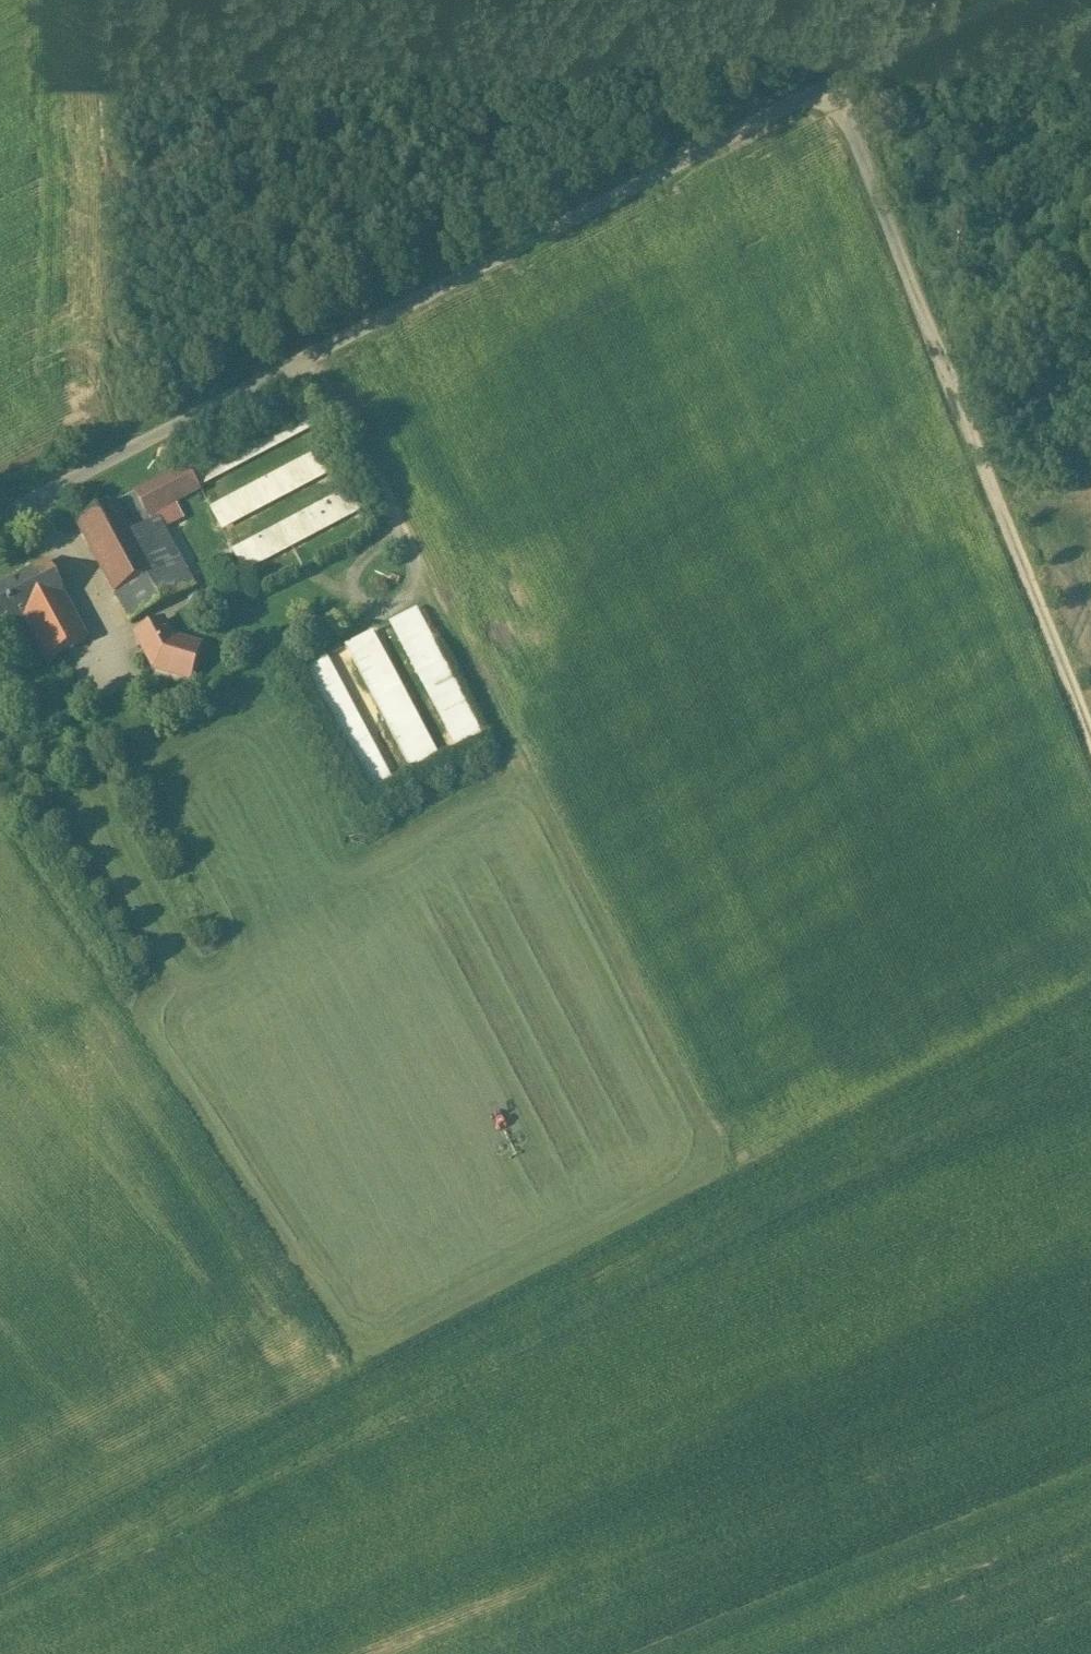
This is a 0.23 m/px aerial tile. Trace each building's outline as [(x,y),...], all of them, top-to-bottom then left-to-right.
[(331,446),(210,509),(224,535),(344,472),(331,446)] [(155,514),(203,490),(192,468),(79,524),(130,624),(194,592),(155,514)] [(352,488),(231,551),(245,577),(365,514),(352,488)] [(25,620),(65,600),(46,565),(0,590),(0,634),(25,620)] [(90,645),(65,600),(25,620),(50,666),(90,645)] [(485,740),(416,611),(388,625),(458,755),(485,740)] [(175,638),(165,619),(133,637),(153,673),(190,684),(202,646),(175,638)] [(443,765),(372,634),(346,647),(417,779),(443,765)] [(398,788),(325,653),(298,667),(371,803),(398,788)]
